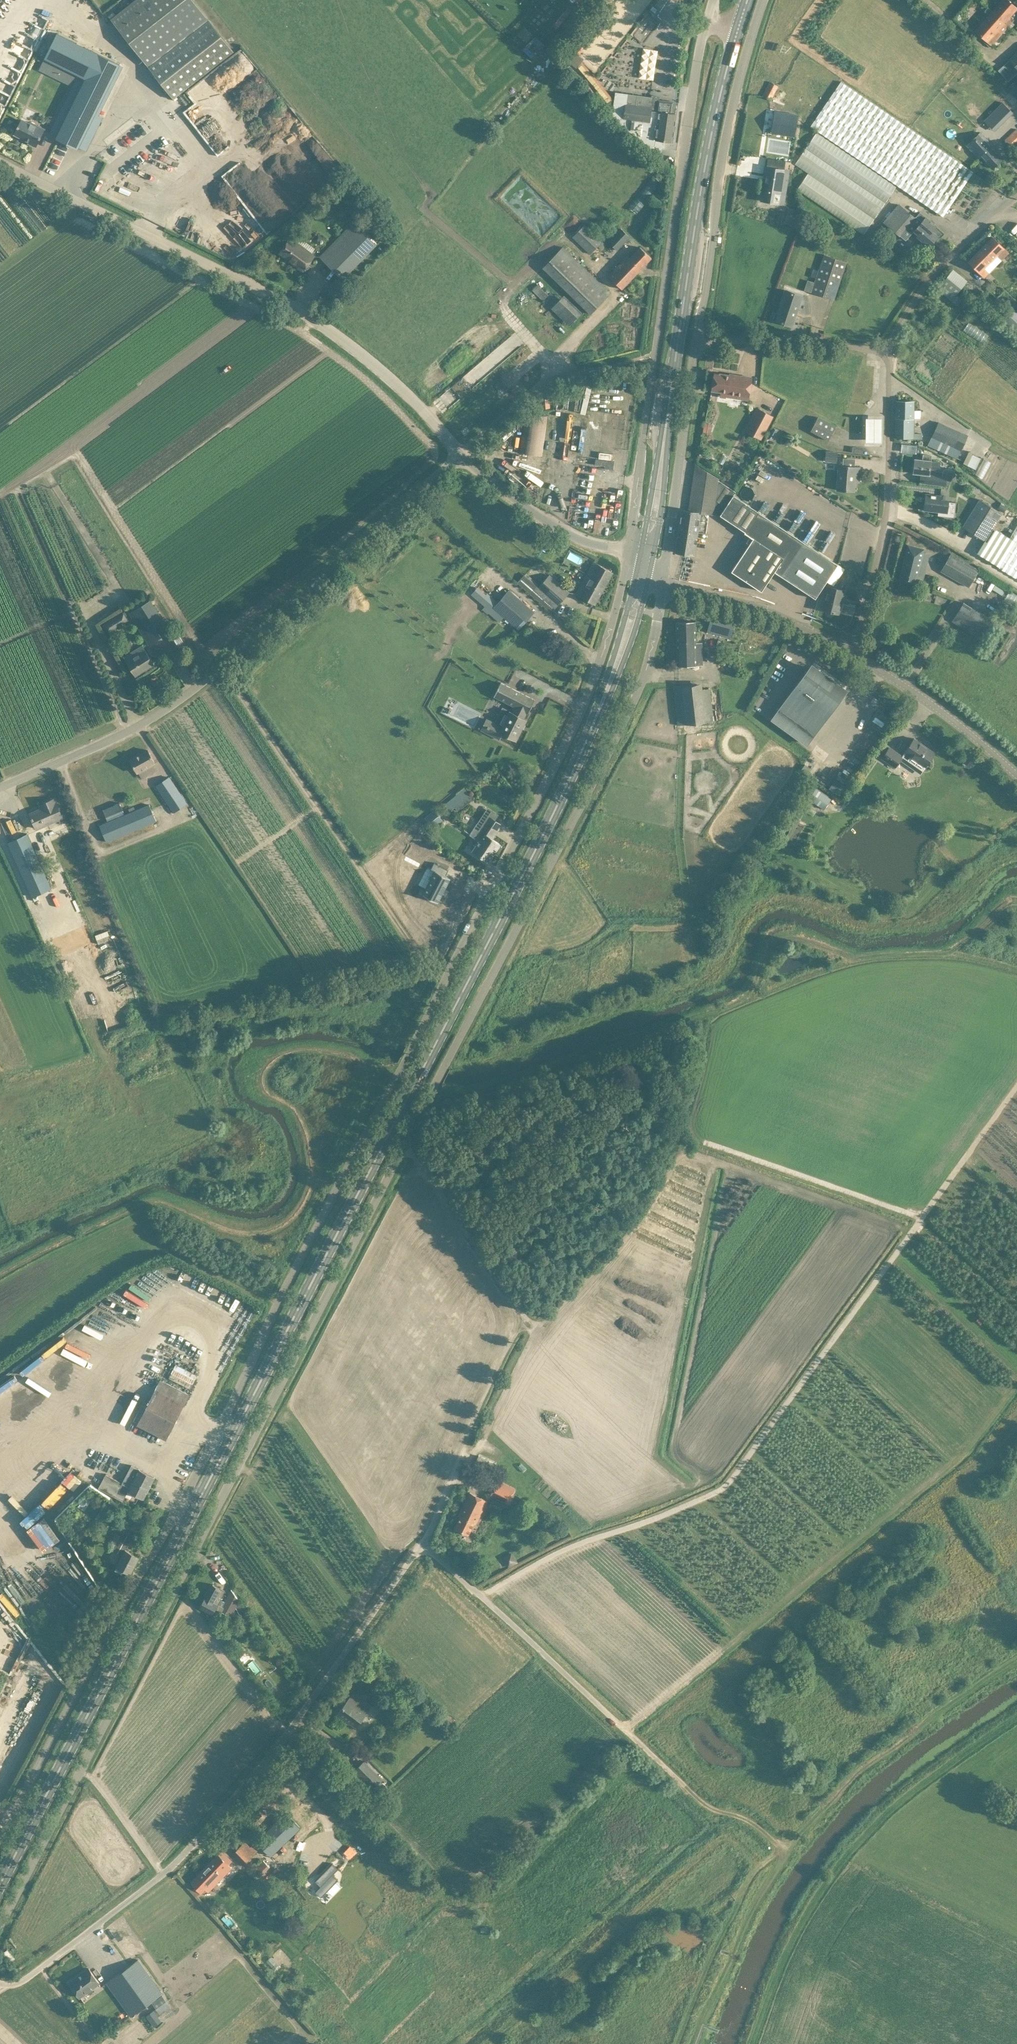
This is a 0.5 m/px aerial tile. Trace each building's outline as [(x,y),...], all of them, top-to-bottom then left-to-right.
[(97,16),(103,11),(95,0),(80,0),(86,7),(89,5),(97,16)] [(209,20),(194,0),(135,0),(111,19),(149,67),(173,99),(234,52),(209,20)] [(1012,21),(1008,18),(1016,8),(1008,0),(1002,0),(992,11),(988,7),(984,11),(989,15),(975,30),(988,41),(992,44),(1002,33),(1007,27),(1012,21)] [(57,33),(45,58),(79,75),(55,124),(51,133),(57,136),(79,147),(86,150),(91,141),(103,117),(95,113),(120,64),(57,33)] [(528,42),(533,46),(537,41),(532,37),(528,42)] [(571,40),(559,54),(576,67),(583,59),(570,48),(574,42),(571,40)] [(589,60),(594,53),(585,45),(579,52),(589,60)] [(1016,74),(1016,52),(1016,53),(1009,59),(1012,62),(1003,71),(1010,79),(1016,74)] [(770,81),(763,96),(771,100),(778,86),(778,85),(770,81)] [(811,126),(935,211),(943,216),(974,172),(970,169),(965,166),(841,81),(822,109),(811,126)] [(601,88),(597,95),(602,99),(607,91),(601,88)] [(615,92),(612,117),(619,118),(619,122),(661,158),(663,148),(665,149),(667,141),(672,142),(677,108),(678,103),(653,99),(653,97),(638,95),(629,94),(615,92)] [(994,130),(998,126),(1010,114),(1012,112),(1002,102),(988,116),(985,119),(994,130)] [(796,114),(774,111),(770,133),(794,136),(798,116),(798,114),(796,114)] [(37,147),(41,138),(46,129),(31,122),(30,123),(22,119),(19,125),(14,134),(29,142),(28,143),(37,147)] [(135,148),(149,139),(142,129),(128,138),(135,148)] [(1010,145),(1016,139),(1016,129),(1005,139),(1010,145)] [(808,172),(796,189),(863,234),(896,186),(816,132),(795,164),(808,172)] [(994,147),(980,133),(967,145),(979,157),(981,156),(992,168),(1002,159),(992,149),(994,147)] [(123,159),(132,151),(124,142),(115,150),(123,159)] [(767,176),(764,200),(784,203),(786,193),(789,169),(784,169),(776,168),(766,166),(765,176),(767,176)] [(202,204),(211,196),(204,188),(195,195),(202,204)] [(937,236),(932,231),(936,226),(925,216),(921,221),(916,216),(914,217),(899,204),(884,222),(905,240),(912,232),(929,246),(937,236)] [(796,209),(789,207),(784,223),(792,225),(796,209)] [(343,279),(350,272),(377,245),(365,234),(370,229),(367,225),(365,227),(357,219),(327,250),(320,257),(343,279)] [(584,224),(572,236),(590,254),(597,245),(600,248),(605,244),(584,224)] [(808,227),(806,236),(814,238),(817,230),(808,227)] [(617,250),(630,237),(621,228),(608,241),(617,250)] [(303,272),(309,264),(315,255),(291,237),(279,253),(292,263),(303,272)] [(984,268),(992,260),(997,255),(1001,259),(1008,253),(992,237),(968,261),(984,277),(989,272),(984,268)] [(610,293),(603,286),(563,248),(543,268),(583,307),(590,314),(610,293)] [(651,258),(644,251),(641,248),(631,258),(628,255),(608,276),(615,282),(622,289),(651,258)] [(811,292),(833,299),(846,262),(824,254),(815,282),(811,292)] [(957,305),(961,299),(955,294),(962,285),(966,280),(953,269),(937,288),(945,295),(957,305)] [(808,280),(805,289),(811,292),(815,282),(808,280)] [(535,292),(545,303),(552,297),(542,286),(535,292)] [(792,326),(802,295),(786,290),(776,320),(792,326)] [(581,312),(564,295),(551,308),(569,325),(581,312)] [(966,332),(986,347),(993,338),(973,323),(966,332)] [(597,340),(598,347),(627,346),(627,338),(623,338),(623,339),(597,340)] [(748,400),(752,377),(730,373),(729,375),(714,372),(711,390),(727,393),(726,396),(748,400)] [(548,398),(541,399),(542,408),(549,407),(548,398)] [(914,401),(896,401),(895,417),(895,437),(921,439),(922,433),(914,433),(914,401)] [(757,407),(744,430),(761,439),(773,416),(757,407)] [(525,413),(519,452),(543,456),(548,417),(525,413)] [(811,430),(828,440),(835,426),(818,417),(811,430)] [(871,420),(871,443),(887,443),(887,419),(871,420)] [(704,422),(702,431),(710,433),(712,424),(704,422)] [(958,458),(963,448),(969,435),(947,426),(938,422),(932,436),(928,444),(958,458)] [(784,437),(782,440),(783,443),(786,445),(789,444),(791,441),(790,438),(787,437),(784,437)] [(826,448),(825,461),(836,461),(837,449),(826,448)] [(973,454),(969,452),(963,463),(976,469),(981,458),(973,454)] [(913,473),(923,474),(930,475),(930,468),(939,469),(940,461),(925,460),(915,459),(913,473)] [(613,469),(615,461),(606,460),(605,468),(613,469)] [(980,476),(987,479),(995,463),(987,460),(980,476)] [(682,509),(675,552),(694,554),(695,555),(701,512),(714,514),(721,515),(745,531),(754,537),(731,571),(761,591),(775,571),(785,556),(797,537),(734,495),(736,491),(719,478),(704,469),(696,464),(689,510),(682,509)] [(837,490),(844,490),(854,491),(855,481),(854,481),(854,474),(859,475),(860,467),(850,466),(839,465),(837,490)] [(931,484),(949,486),(955,470),(945,468),(943,471),(942,476),(932,475),(931,484)] [(734,473),(732,482),(743,484),(744,475),(734,473)] [(805,496),(810,499),(815,490),(810,487),(805,496)] [(945,496),(930,494),(929,510),(943,512),(942,516),(959,518),(961,503),(945,501),(945,496)] [(963,526),(985,540),(977,553),(994,563),(994,564),(1016,578),(1016,526),(1010,538),(993,527),(1002,513),(979,499),(963,526)] [(1000,504),(998,508),(1004,512),(1008,506),(1001,502),(1000,504)] [(785,556),(775,571),(781,575),(815,598),(838,564),(829,558),(804,541),(804,542),(797,537),(785,556)] [(900,580),(898,591),(912,594),(914,584),(915,584),(924,549),(908,545),(899,580),(900,580)] [(979,569),(951,553),(941,571),(969,586),(979,569)] [(613,572),(593,561),(593,562),(597,564),(584,589),(580,586),(576,593),(595,604),(613,572)] [(558,605),(569,592),(550,575),(539,587),(537,585),(530,593),(551,612),(558,605)] [(996,583),(992,589),(1002,595),(1006,589),(996,583)] [(845,591),(845,590),(828,586),(822,609),(839,613),(842,601),(841,601),(843,590),(845,591)] [(481,611),(488,603),(473,589),(466,597),(481,611)] [(509,589),(494,607),(518,629),(534,611),(509,589)] [(175,628),(170,631),(164,623),(150,599),(129,613),(144,635),(149,644),(166,633),(179,653),(187,648),(175,628)] [(979,637),(990,619),(963,602),(951,620),(979,637)] [(112,630),(128,620),(123,611),(102,625),(110,638),(116,634),(114,632),(113,632),(112,630)] [(736,618),(713,612),(707,631),(730,637),(736,618)] [(702,664),(702,653),(702,642),(696,642),(696,621),(677,622),(678,665),(702,664)] [(154,664),(149,656),(142,644),(124,656),(136,676),(154,664)] [(843,695),(807,670),(771,720),(806,745),(843,695)] [(484,730),(484,731),(500,739),(503,734),(516,740),(527,719),(524,717),(527,712),(528,713),(535,699),(501,682),(494,696),(515,706),(512,712),(510,710),(502,726),(489,720),(491,721),(489,725),(488,725),(487,727),(488,727),(486,731),(484,730)] [(678,725),(688,724),(714,721),(711,688),(702,689),(702,683),(684,685),(674,686),(678,725)] [(914,738),(905,752),(906,753),(912,757),(910,760),(911,763),(919,769),(922,769),(925,765),(925,766),(935,752),(914,738)] [(903,756),(889,747),(882,758),(895,767),(903,756)] [(130,760),(135,768),(138,772),(139,772),(142,779),(158,770),(154,763),(155,763),(148,750),(130,760)] [(174,812),(187,803),(169,776),(156,786),(174,812)] [(828,788),(844,797),(850,786),(839,779),(837,783),(832,780),(828,788)] [(463,789),(450,799),(456,805),(468,795),(463,789)] [(826,806),(830,798),(822,794),(818,801),(826,806)] [(63,817),(60,811),(56,802),(54,799),(46,802),(47,806),(30,813),(32,817),(32,818),(33,820),(37,829),(63,817)] [(106,841),(156,820),(149,802),(147,799),(134,805),(135,808),(126,812),(124,808),(118,811),(119,815),(99,823),(106,841)] [(114,814),(110,803),(93,810),(98,820),(114,814)] [(434,811),(426,817),(431,823),(428,825),(431,829),(432,828),(442,820),(434,811)] [(479,841),(495,851),(500,843),(492,839),(502,824),(493,819),(490,816),(483,827),(478,823),(471,833),(476,837),(475,838),(479,841)] [(27,834),(8,842),(33,897),(51,888),(27,834)] [(420,835),(414,841),(426,853),(431,847),(420,835)] [(488,861),(495,851),(479,841),(473,850),(480,855),(488,861)] [(84,849),(77,851),(80,860),(87,857),(84,849)] [(436,883),(418,903),(431,914),(448,894),(444,890),(449,885),(437,875),(432,880),(436,883)] [(189,1394),(180,1389),(161,1379),(138,1424),(166,1439),(189,1394)] [(0,1391),(0,1396),(5,1405),(27,1393),(19,1380),(0,1391)] [(15,1402),(8,1407),(10,1411),(18,1405),(15,1402)] [(98,1488),(123,1500),(126,1495),(129,1489),(144,1498),(155,1477),(132,1465),(123,1482),(105,1473),(98,1488)] [(78,1492),(86,1482),(74,1472),(66,1482),(78,1492)] [(495,1483),(490,1495),(508,1504),(514,1493),(514,1492),(495,1483)] [(51,1507),(56,1512),(74,1494),(69,1490),(51,1507)] [(487,1500),(479,1496),(470,1492),(459,1515),(460,1516),(455,1528),(468,1535),(474,1523),(476,1524),(487,1500)] [(50,1510),(40,1518),(25,1499),(20,1503),(36,1521),(29,1526),(33,1531),(46,1520),(47,1521),(54,1515),(50,1510)] [(22,1540),(32,1532),(14,1513),(5,1521),(22,1540)] [(117,1565),(122,1568),(130,1572),(139,1556),(126,1549),(140,1522),(131,1517),(128,1515),(110,1548),(122,1554),(117,1565)] [(49,1527),(31,1537),(45,1561),(62,1551),(49,1527)] [(67,1577),(77,1572),(68,1552),(57,1557),(67,1577)] [(522,1564),(516,1553),(506,1558),(512,1569),(522,1564)] [(231,1616),(235,1607),(248,1624),(252,1620),(230,1591),(222,1606),(218,1604),(225,1590),(213,1584),(206,1597),(205,1596),(200,1606),(213,1614),(216,1608),(231,1616)] [(215,1616),(210,1619),(216,1627),(221,1624),(215,1616)] [(12,1646),(2,1637),(0,1639),(0,1659),(12,1646)] [(252,1653),(242,1659),(246,1665),(256,1658),(252,1653)] [(256,1671),(262,1666),(256,1659),(250,1664),(256,1671)] [(361,1718),(365,1714),(370,1706),(367,1705),(367,1704),(353,1694),(347,1701),(339,1713),(347,1718),(353,1723),(358,1716),(361,1718)] [(10,1707),(13,1699),(5,1696),(2,1704),(10,1707)] [(359,1765),(355,1770),(375,1790),(377,1789),(380,1792),(387,1786),(380,1779),(381,1778),(379,1776),(364,1760),(359,1765)] [(289,1810),(255,1843),(267,1856),(300,1823),(289,1810)] [(240,1846),(233,1853),(240,1860),(243,1864),(250,1857),(258,1850),(253,1844),(250,1847),(245,1841),(240,1846)] [(345,1850),(351,1856),(355,1851),(350,1845),(345,1850)] [(207,1866),(192,1882),(199,1889),(202,1892),(207,1887),(212,1882),(214,1884),(220,1878),(231,1866),(228,1863),(231,1860),(229,1858),(222,1851),(207,1866)] [(264,1879),(277,1866),(268,1856),(254,1868),(264,1879)] [(339,1869),(334,1864),(317,1882),(322,1887),(317,1892),(322,1897),(339,1880),(333,1874),(339,1869)] [(503,1867),(485,1883),(491,1889),(508,1873),(503,1867)] [(374,1885),(378,1881),(369,1872),(365,1876),(374,1885)] [(247,1924),(254,1916),(248,1910),(241,1918),(247,1924)] [(292,1944),(272,1959),(289,1981),(297,1975),(294,1971),(306,1962),(292,1944)] [(16,1948),(7,1954),(15,1963),(23,1957),(16,1948)] [(107,1982),(112,1990),(117,1997),(131,2015),(162,1992),(144,1967),(138,1959),(133,1963),(107,1982)] [(99,1982),(89,1968),(69,1982),(79,1997),(99,1982)] [(162,1995),(152,2002),(157,2009),(167,2002),(162,1995)] [(154,2009),(147,2015),(155,2025),(162,2020),(154,2009)]
